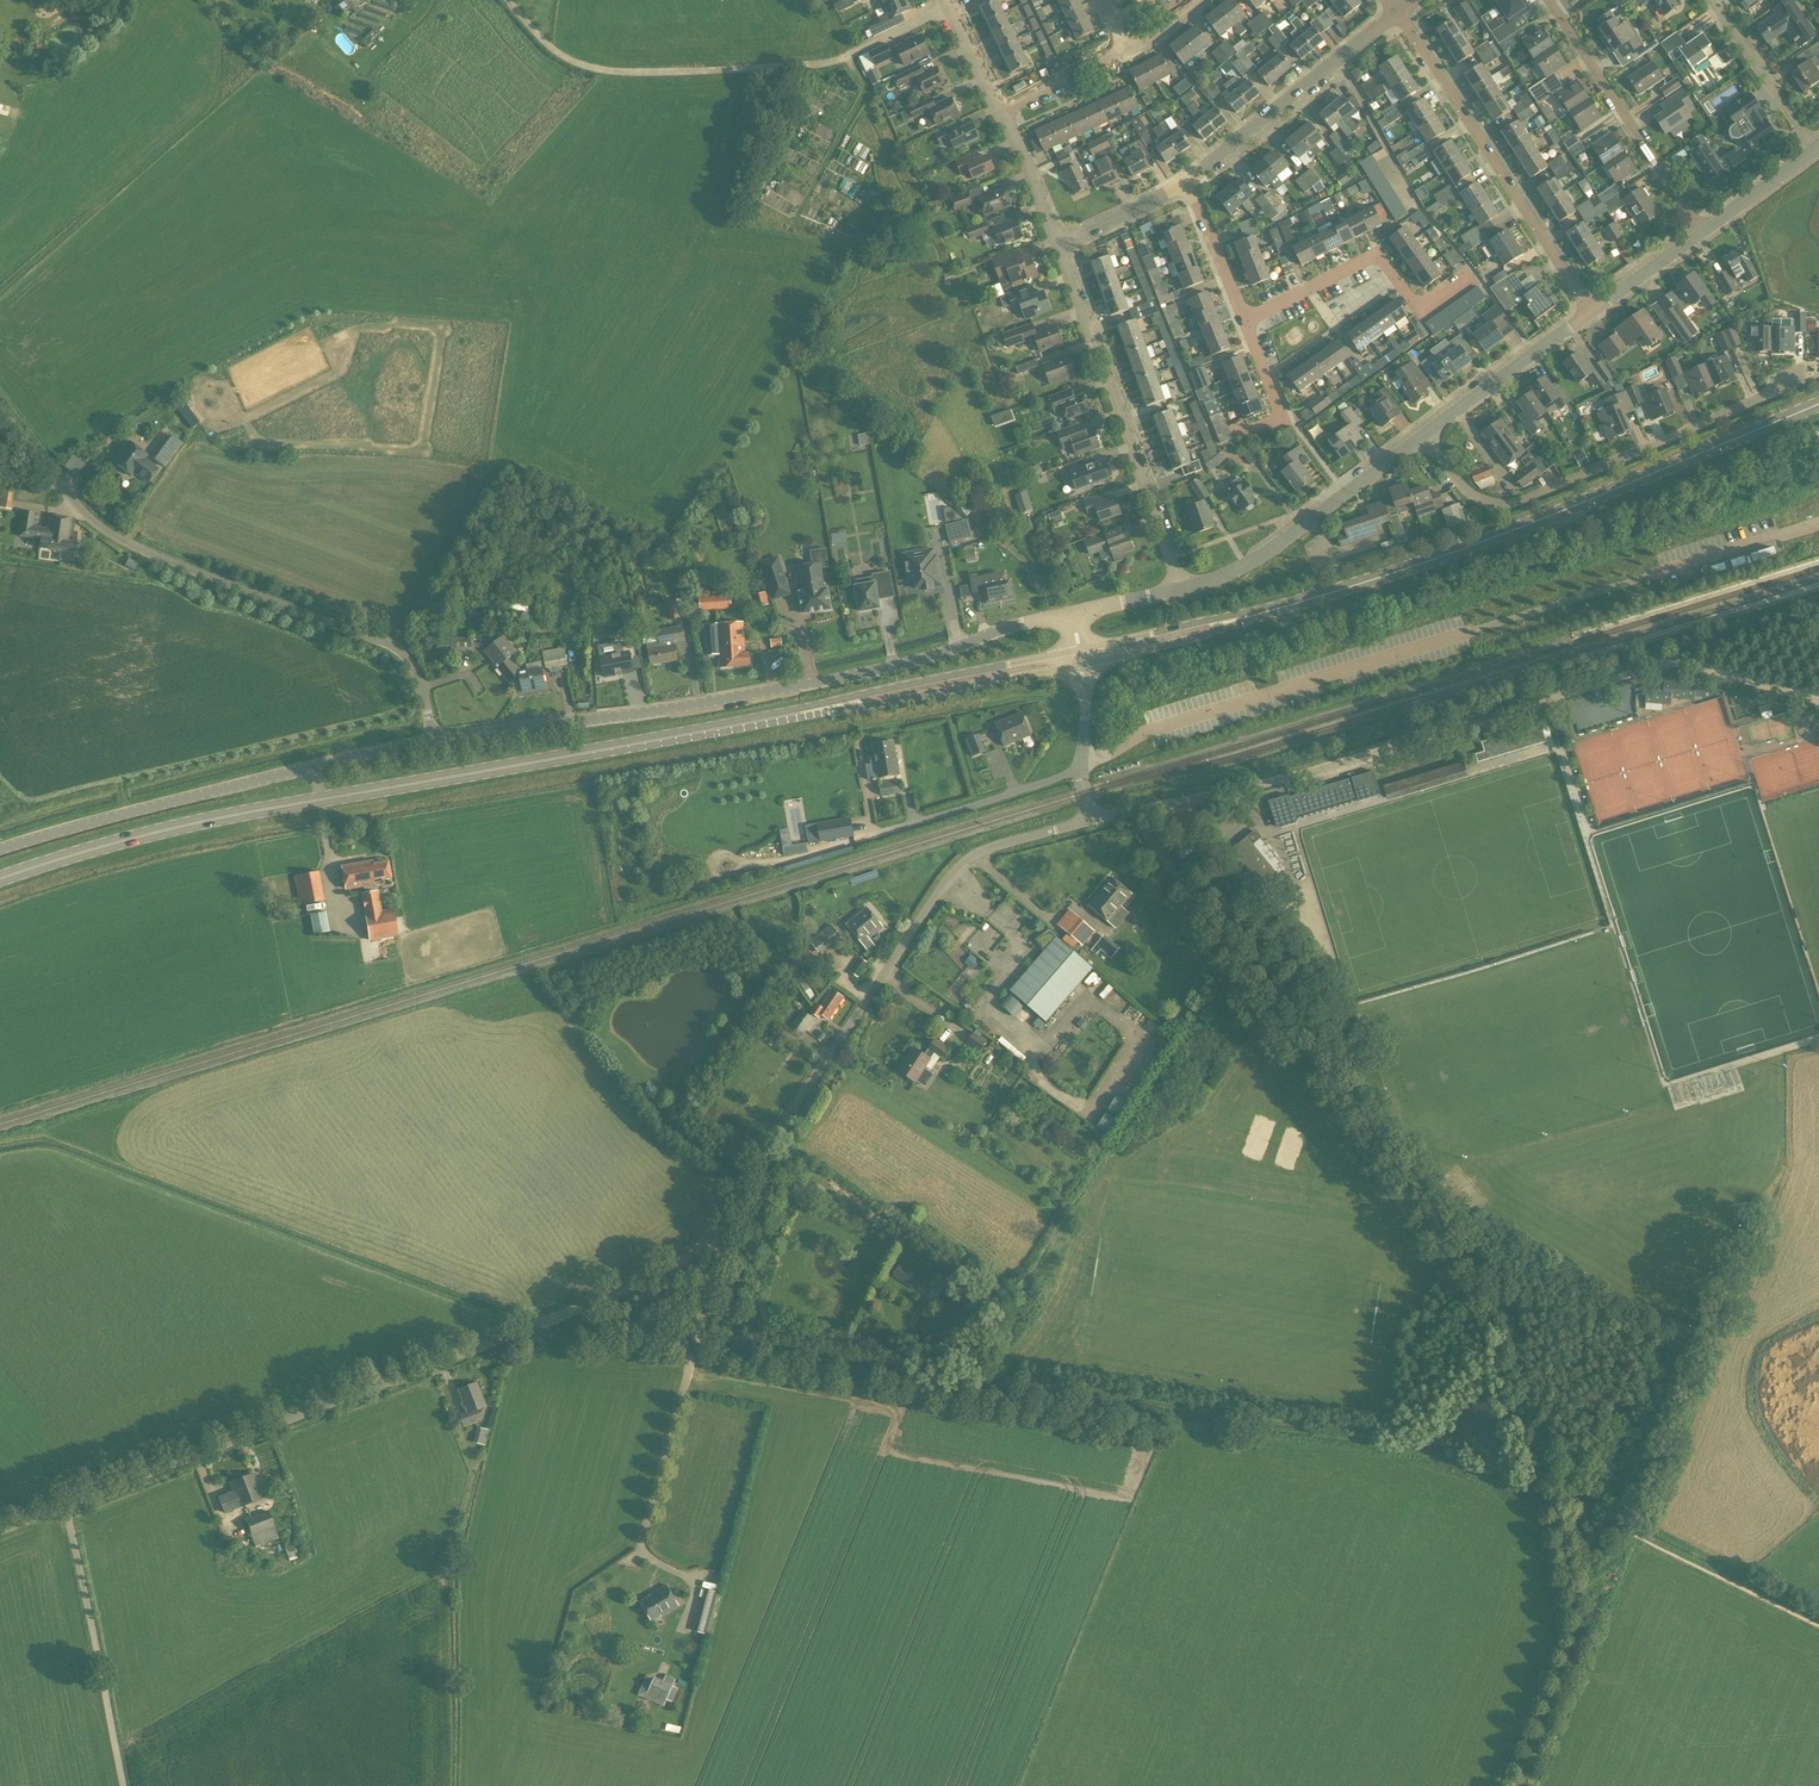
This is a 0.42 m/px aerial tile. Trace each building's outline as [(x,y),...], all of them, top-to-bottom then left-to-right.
[(874,37),(889,29),(886,22),(911,10),(906,0),(898,0),(883,7),(887,14),(878,18),(880,23),(870,28),(874,37)] [(1002,12),(997,0),(994,0),(979,7),(986,20),(1002,12)] [(1041,7),(1038,0),(1030,0),(1035,10),(1041,7)] [(1063,11),(1080,3),(1078,0),(1057,0),(1063,11)] [(1238,21),(1245,16),(1232,0),(1231,0),(1219,9),(1232,26),(1240,36),(1246,31),(1238,21)] [(1255,8),(1265,0),(1249,0),(1255,8)] [(1316,18),(1326,31),(1333,25),(1328,18),(1338,10),(1344,18),(1361,5),(1357,0),(1340,0),(1328,9),(1324,13),(1316,18)] [(1328,9),(1340,0),(1327,0),(1323,3),(1328,9)] [(1499,45),(1512,36),(1517,32),(1511,22),(1509,19),(1520,11),(1524,9),(1518,1),(1520,0),(1491,0),(1496,8),(1501,15),(1491,21),(1490,19),(1489,16),(1488,17),(1486,14),(1481,18),(1498,45),(1499,45)] [(1642,7),(1651,1),(1657,11),(1660,10),(1664,16),(1678,7),(1674,0),(1637,0),(1642,7)] [(1739,3),(1742,0),(1749,11),(1763,0),(1737,0),(1739,3)] [(1773,9),(1777,15),(1757,29),(1767,43),(1787,29),(1800,48),(1816,37),(1793,4),(1799,1),(1798,0),(1785,0),(1773,9)] [(1467,2),(1455,9),(1468,28),(1479,21),(1467,2)] [(1085,15),(1080,3),(1063,11),(1069,24),(1085,15)] [(1033,15),(1029,4),(1023,7),(1028,17),(1033,15)] [(1047,19),(1041,7),(1035,10),(1041,22),(1047,19)] [(1232,26),(1219,9),(1206,20),(1219,36),(1232,26)] [(1003,13),(1002,12),(986,20),(992,33),(1009,25),(1005,19),(1011,16),(1008,10),(1003,13)] [(1263,12),(1255,19),(1264,30),(1272,24),(1263,12)] [(1601,38),(1611,53),(1618,48),(1624,57),(1630,53),(1634,61),(1650,50),(1644,43),(1642,45),(1626,20),(1618,25),(1609,12),(1599,20),(1603,27),(1600,29),(1604,35),(1601,38)] [(1085,15),(1069,24),(1077,40),(1093,32),(1085,15)] [(1313,28),(1308,32),(1297,18),(1296,18),(1293,15),(1288,19),(1296,30),(1313,50),(1324,41),(1320,35),(1326,31),(1316,18),(1310,24),(1313,28)] [(1040,28),(1035,17),(1029,20),(1034,31),(1040,28)] [(1264,30),(1255,19),(1247,24),(1257,36),(1264,30)] [(1438,41),(1442,39),(1449,50),(1457,46),(1453,40),(1462,34),(1453,20),(1437,31),(1438,32),(1434,34),(1438,41)] [(1053,32),(1047,21),(1042,24),(1048,35),(1053,32)] [(1273,35),(1282,47),(1289,42),(1274,24),(1268,29),(1273,35)] [(1015,39),(1009,25),(992,33),(998,47),(1015,39)] [(1182,37),(1196,54),(1208,44),(1195,27),(1182,37)] [(1534,59),(1553,46),(1541,28),(1522,40),(1534,59)] [(1046,41),(1041,30),(1035,33),(1040,44),(1046,41)] [(1291,34),(1297,41),(1290,46),(1301,59),(1313,50),(1296,30),(1291,34)] [(1673,62),(1682,56),(1693,71),(1716,55),(1702,34),(1685,46),(1676,32),(1660,43),(1673,62)] [(1457,46),(1449,50),(1458,64),(1474,53),(1462,34),(1453,40),(1457,46)] [(1053,48),(1059,45),(1054,35),(1048,37),(1053,48)] [(1282,47),(1273,35),(1268,40),(1277,51),(1282,47)] [(930,54),(921,36),(896,48),(904,66),(930,54)] [(1517,43),(1512,36),(1499,45),(1504,52),(1517,43)] [(1196,54),(1182,37),(1170,47),(1183,64),(1196,54)] [(1015,39),(998,47),(1005,60),(1021,52),(1015,39)] [(1227,40),(1219,47),(1229,59),(1237,53),(1227,40)] [(1480,58),(1496,47),(1492,41),(1489,43),(1487,41),(1475,50),(1480,58)] [(1247,56),(1256,49),(1255,47),(1251,42),(1234,55),(1250,74),(1257,68),(1247,56)] [(1796,58),(1801,65),(1790,73),(1803,93),(1818,82),(1818,75),(1814,68),(1818,64),(1818,42),(1796,58)] [(1052,54),(1047,43),(1041,46),(1047,57),(1052,54)] [(1260,43),(1255,47),(1256,49),(1258,51),(1258,50),(1262,55),(1268,49),(1264,44),(1263,46),(1260,43)] [(868,53),(869,53),(859,58),(866,73),(874,69),(873,67),(875,66),(875,67),(893,58),(886,44),(868,53)] [(1553,46),(1534,59),(1546,78),(1565,65),(1553,46)] [(1229,59),(1219,47),(1211,53),(1221,65),(1229,59)] [(1496,47),(1480,58),(1485,66),(1501,55),(1496,47)] [(1028,65),(1021,52),(1005,60),(1011,73),(1028,65)] [(1281,54),(1269,64),(1280,77),(1292,67),(1281,54)] [(1160,55),(1145,63),(1155,82),(1171,74),(1160,55)] [(1250,74),(1234,55),(1229,59),(1232,63),(1244,78),(1250,74)] [(1381,85),(1366,94),(1371,103),(1393,88),(1392,88),(1402,82),(1398,76),(1406,71),(1397,57),(1380,68),(1389,82),(1382,86),(1381,85)] [(1155,82),(1145,63),(1129,71),(1139,90),(1155,82)] [(1652,63),(1628,79),(1638,94),(1662,78),(1652,63)] [(1280,77),(1269,64),(1258,73),(1268,87),(1280,77)] [(1481,84),(1490,78),(1482,65),(1465,75),(1478,95),(1485,90),(1481,84)] [(1512,73),(1509,67),(1499,72),(1503,79),(1512,73)] [(898,88),(917,79),(923,92),(944,83),(937,68),(916,78),(912,69),(894,78),(898,88)] [(1183,75),(1193,87),(1201,81),(1192,69),(1183,75)] [(1418,90),(1406,71),(1398,76),(1402,82),(1392,88),(1393,88),(1401,101),(1418,90)] [(1502,97),(1490,78),(1481,84),(1485,90),(1478,95),(1486,108),(1502,97)] [(1687,78),(1681,82),(1687,90),(1693,86),(1687,78)] [(1665,97),(1681,86),(1676,79),(1660,89),(1665,97)] [(1218,101),(1201,81),(1196,85),(1212,105),(1218,101)] [(1229,81),(1223,86),(1227,90),(1231,95),(1226,100),(1225,101),(1236,113),(1247,104),(1229,81)] [(1229,81),(1247,104),(1259,94),(1249,81),(1242,87),(1238,82),(1233,85),(1229,81)] [(1557,94),(1560,98),(1556,101),(1565,114),(1569,111),(1569,112),(1588,100),(1576,81),(1557,94)] [(1211,82),(1206,87),(1218,101),(1222,96),(1223,96),(1222,94),(1212,82),(1211,82)] [(1533,97),(1546,89),(1541,82),(1529,90),(1533,97)] [(1113,96),(1122,115),(1138,108),(1129,88),(1113,96)] [(1550,96),(1546,89),(1533,97),(1538,104),(1550,96)] [(1688,97),(1688,98),(1683,91),(1667,102),(1671,108),(1655,119),(1666,134),(1670,132),(1674,137),(1690,126),(1686,121),(1691,117),(1686,110),(1693,104),(1688,97)] [(1486,108),(1494,121),(1512,109),(1511,107),(1516,104),(1509,92),(1502,97),(1486,108)] [(1767,120),(1760,110),(1761,109),(1750,93),(1724,111),(1729,118),(1730,117),(1735,125),(1734,126),(1734,125),(1733,126),(1732,125),(1729,127),(1728,131),(1727,134),(1729,138),(1731,140),(1735,142),(1739,141),(1742,140),(1741,138),(1742,137),(1743,136),(1754,152),(1775,137),(1765,122),(1767,120)] [(1148,95),(1142,98),(1146,106),(1152,103),(1148,95)] [(1122,115),(1113,96),(1097,103),(1106,122),(1122,115)] [(1342,96),(1331,106),(1353,133),(1359,128),(1351,118),(1357,113),(1353,109),(1342,96)] [(924,101),(908,109),(913,119),(929,111),(931,116),(925,119),(930,129),(959,114),(951,99),(928,110),(924,101)] [(1425,118),(1432,113),(1424,100),(1407,111),(1419,130),(1428,124),(1425,118)] [(1600,118),(1588,100),(1569,112),(1581,131),(1600,118)] [(1511,107),(1512,109),(1516,115),(1526,109),(1521,101),(1516,104),(1511,107)] [(1378,123),(1400,109),(1396,102),(1380,113),(1384,119),(1377,123),(1378,123)] [(1106,122),(1097,103),(1082,110),(1091,130),(1106,122)] [(1188,121),(1183,124),(1192,136),(1197,132),(1203,140),(1215,131),(1193,104),(1187,109),(1195,118),(1195,117),(1199,122),(1193,127),(1188,121)] [(1534,115),(1534,114),(1539,111),(1534,104),(1526,109),(1516,115),(1521,123),(1534,115)] [(1543,108),(1551,122),(1558,118),(1550,104),(1543,108)] [(1353,133),(1331,106),(1319,116),(1330,128),(1336,123),(1348,137),(1353,133)] [(1205,117),(1204,118),(1215,131),(1227,121),(1216,108),(1205,117)] [(1404,115),(1400,109),(1378,123),(1382,130),(1404,115)] [(1066,117),(1075,137),(1078,136),(1091,130),(1082,110),(1066,117)] [(1428,124),(1419,130),(1427,142),(1444,131),(1432,113),(1425,118),(1428,124)] [(1130,121),(1139,136),(1147,130),(1139,116),(1130,121)] [(1075,137),(1066,117),(1051,124),(1060,144),(1075,137)] [(1180,132),(1175,136),(1165,121),(1159,125),(1178,154),(1190,146),(1186,140),(1192,136),(1183,124),(1177,128),(1180,132)] [(1517,141),(1527,135),(1518,122),(1502,132),(1514,152),(1521,147),(1517,141)] [(1060,144),(1051,124),(1035,132),(1044,151),(1060,144)] [(1309,124),(1297,134),(1315,156),(1315,155),(1316,156),(1321,152),(1316,145),(1322,139),(1309,124)] [(972,125),(955,133),(951,127),(935,134),(941,146),(951,141),(955,150),(978,138),(978,137),(976,138),(970,127),(972,126),(972,125)] [(1178,154),(1159,125),(1152,130),(1162,145),(1156,149),(1165,163),(1178,154)] [(1542,126),(1535,130),(1539,137),(1546,132),(1542,126)] [(1549,132),(1555,142),(1560,139),(1554,129),(1549,132)] [(1112,132),(1105,136),(1110,147),(1111,147),(1110,145),(1117,142),(1114,135),(1113,135),(1112,132)] [(1337,148),(1347,159),(1346,158),(1352,153),(1335,132),(1329,137),(1337,147),(1337,148)] [(1285,143),(1298,159),(1306,153),(1311,159),(1315,156),(1297,134),(1285,143)] [(1604,165),(1623,153),(1610,134),(1591,146),(1604,165)] [(1539,155),(1527,135),(1517,141),(1521,147),(1514,152),(1523,165),(1539,155)] [(1568,150),(1580,142),(1576,135),(1563,143),(1568,150)] [(1703,135),(1690,143),(1695,151),(1690,154),(1708,181),(1723,171),(1705,144),(1708,142),(1703,135)] [(1110,147),(1105,136),(1086,145),(1092,156),(1110,147)] [(1149,152),(1142,139),(1127,147),(1133,157),(1124,161),(1133,177),(1149,169),(1142,156),(1149,152)] [(1373,153),(1382,146),(1378,141),(1369,148),(1373,153)] [(1451,160),(1459,155),(1451,142),(1434,153),(1446,171),(1455,165),(1451,160)] [(1586,150),(1580,142),(1568,150),(1573,159),(1586,150)] [(1401,166),(1427,150),(1423,144),(1408,154),(1406,151),(1396,158),(1401,166)] [(1728,156),(1735,166),(1748,157),(1740,147),(1728,156)] [(1347,159),(1337,148),(1329,154),(1339,166),(1343,162),(1344,163),(1347,161),(1346,160),(1347,159)] [(1427,150),(1401,166),(1402,167),(1411,161),(1415,167),(1431,157),(1427,150)] [(1274,152),(1263,161),(1283,185),(1277,176),(1287,168),(1274,152)] [(1635,171),(1623,153),(1604,165),(1616,183),(1635,171)] [(1553,172),(1566,164),(1569,161),(1564,154),(1561,156),(1561,155),(1548,164),(1553,172)] [(1467,166),(1459,155),(1451,160),(1455,165),(1446,171),(1454,184),(1471,173),(1473,172),(1473,170),(1470,165),(1468,165),(1467,166)] [(1539,155),(1523,165),(1531,178),(1547,168),(1539,155)] [(987,156),(973,163),(970,156),(956,163),(961,175),(969,171),(973,179),(993,170),(987,156)] [(1363,169),(1375,162),(1371,156),(1359,164),(1363,169)] [(1097,171),(1089,175),(1092,181),(1096,188),(1106,183),(1107,185),(1119,179),(1108,157),(1093,164),(1097,171)] [(1283,185),(1263,161),(1251,171),(1264,187),(1270,182),(1276,190),(1283,185)] [(1375,162),(1363,169),(1366,175),(1378,167),(1375,162)] [(1566,164),(1553,172),(1558,181),(1571,172),(1566,164)] [(1092,181),(1089,175),(1089,174),(1083,177),(1077,166),(1064,172),(1074,194),(1088,187),(1086,183),(1092,181)] [(1382,172),(1378,167),(1366,175),(1370,180),(1382,172)] [(1303,175),(1312,187),(1313,187),(1315,193),(1325,188),(1320,181),(1311,169),(1303,175)] [(1348,171),(1338,179),(1344,185),(1353,177),(1348,171)] [(1385,178),(1382,172),(1370,180),(1373,186),(1385,178)] [(1312,187),(1303,175),(1295,182),(1305,193),(1312,187)] [(1385,178),(1373,186),(1377,193),(1389,185),(1385,178)] [(1254,207),(1248,199),(1253,195),(1240,179),(1228,189),(1241,205),(1242,205),(1248,212),(1254,207)] [(1365,194),(1372,191),(1366,179),(1359,183),(1365,194)] [(1554,198),(1563,193),(1555,179),(1538,190),(1551,209),(1558,205),(1554,198)] [(1478,201),(1486,196),(1478,184),(1461,195),(1473,213),(1482,207),(1478,201)] [(1359,192),(1356,185),(1346,190),(1350,196),(1359,192)] [(1389,185),(1377,193),(1381,199),(1393,191),(1389,185)] [(1426,186),(1417,191),(1422,200),(1431,195),(1426,186)] [(1438,202),(1453,192),(1449,186),(1434,196),(1438,202)] [(1011,207),(1004,188),(978,198),(985,217),(1011,207)] [(1241,205),(1228,189),(1217,199),(1230,215),(1241,205)] [(1596,195),(1602,203),(1602,204),(1614,195),(1610,189),(1598,196),(1597,195),(1596,195)] [(1623,190),(1614,195),(1602,204),(1610,215),(1625,205),(1639,226),(1657,214),(1641,189),(1628,197),(1623,190)] [(954,212),(974,205),(969,191),(949,199),(954,212)] [(1262,195),(1281,219),(1288,213),(1285,209),(1286,208),(1276,196),(1275,198),(1270,191),(1264,196),(1262,194),(1262,195)] [(1393,191),(1381,199),(1385,205),(1397,197),(1393,191)] [(1346,198),(1342,192),(1333,196),(1337,203),(1346,198)] [(1453,192),(1438,202),(1426,210),(1427,211),(1431,216),(1458,199),(1453,192)] [(1558,205),(1551,209),(1560,223),(1576,212),(1563,193),(1554,198),(1558,205)] [(1281,219),(1262,195),(1255,200),(1261,209),(1270,221),(1271,220),(1274,223),(1280,220),(1281,219)] [(1602,203),(1596,195),(1576,208),(1582,217),(1594,209),(1594,208),(1602,203)] [(1482,207),(1473,213),(1481,226),(1498,215),(1486,196),(1478,201),(1482,207)] [(1397,197),(1385,205),(1389,210),(1400,203),(1397,197)] [(1334,209),(1329,198),(1320,203),(1325,214),(1334,209)] [(1381,203),(1372,207),(1359,214),(1368,232),(1381,225),(1379,220),(1387,216),(1381,203)] [(1400,203),(1389,210),(1392,216),(1404,209),(1400,203)] [(1319,212),(1316,205),(1307,210),(1310,216),(1319,212)] [(1408,214),(1404,209),(1392,216),(1396,222),(1408,214)] [(1594,209),(1582,217),(1586,225),(1599,216),(1594,209)] [(1423,228),(1429,224),(1420,210),(1409,217),(1414,223),(1418,221),(1423,228)] [(1306,219),(1302,212),(1294,216),(1297,223),(1306,219)] [(1359,214),(1346,221),(1355,238),(1368,232),(1359,214)] [(1164,239),(1168,248),(1186,240),(1180,226),(1171,230),(1165,215),(1151,222),(1153,227),(1152,228),(1158,242),(1164,239)] [(1023,237),(1016,219),(994,228),(995,229),(989,232),(995,246),(1000,244),(1001,245),(1011,241),(1014,242),(1019,241),(1020,238),(1023,237)] [(1243,234),(1257,229),(1253,219),(1239,225),(1243,234)] [(1279,224),(1286,243),(1294,239),(1288,227),(1293,225),(1289,219),(1279,224)] [(1346,221),(1332,228),(1342,245),(1355,238),(1346,221)] [(1603,230),(1611,243),(1622,236),(1614,223),(1603,230)] [(970,242),(989,234),(985,224),(966,231),(970,242)] [(1583,243),(1592,237),(1583,224),(1567,234),(1579,254),(1586,249),(1583,243)] [(1432,240),(1440,234),(1434,226),(1426,232),(1432,240)] [(1275,244),(1283,241),(1278,227),(1270,231),(1275,244)] [(1460,237),(1465,245),(1469,242),(1481,235),(1476,227),(1460,237)] [(1332,228),(1319,234),(1328,252),(1342,245),(1332,228)] [(1398,252),(1414,240),(1406,228),(1389,239),(1398,252)] [(1491,240),(1485,232),(1481,235),(1469,242),(1473,248),(1482,243),(1492,257),(1496,254),(1514,243),(1507,231),(1491,240)] [(1319,234),(1306,241),(1315,259),(1328,252),(1319,234)] [(1240,258),(1259,251),(1253,237),(1235,244),(1240,258)] [(1586,249),(1579,254),(1588,267),(1595,262),(1597,266),(1606,260),(1604,257),(1604,256),(1592,237),(1583,243),(1586,249)] [(1131,263),(1139,261),(1130,239),(1123,242),(1131,263)] [(1440,252),(1447,248),(1441,239),(1434,244),(1440,252)] [(1186,240),(1168,248),(1173,262),(1192,254),(1186,240)] [(1414,240),(1398,252),(1407,264),(1423,252),(1414,240)] [(1283,241),(1275,244),(1279,254),(1287,251),(1283,241)] [(1315,259),(1306,241),(1293,248),(1302,265),(1315,259)] [(1514,243),(1496,254),(1504,266),(1522,255),(1514,243)] [(1142,258),(1151,254),(1148,245),(1138,249),(1142,258)] [(1463,260),(1453,249),(1443,256),(1452,268),(1463,260)] [(1749,261),(1747,262),(1740,249),(1725,258),(1732,270),(1732,271),(1736,278),(1744,274),(1749,283),(1758,277),(1749,261)] [(1019,251),(993,261),(1003,288),(1024,280),(1029,283),(1031,278),(1037,276),(1035,269),(1037,265),(1032,263),(1030,256),(1022,259),(1019,251)] [(1259,251),(1240,258),(1246,272),(1265,264),(1259,251)] [(1432,264),(1423,252),(1407,264),(1415,275),(1432,264)] [(1151,254),(1142,258),(1147,272),(1160,267),(1157,268),(1151,254)] [(1197,268),(1192,254),(1173,262),(1179,275),(1197,268)] [(1295,273),(1288,255),(1279,259),(1285,276),(1295,273)] [(1096,276),(1114,270),(1109,256),(1091,262),(1096,276)] [(1139,261),(1131,263),(1137,277),(1144,274),(1139,261)] [(1270,279),(1265,264),(1246,272),(1252,286),(1270,279)] [(1432,264),(1415,275),(1424,288),(1441,276),(1432,264)] [(1163,273),(1160,267),(1147,272),(1153,285),(1163,282),(1160,274),(1163,273)] [(1203,282),(1197,268),(1179,275),(1184,289),(1203,282)] [(1119,283),(1114,270),(1096,276),(1101,289),(1119,283)] [(1504,270),(1492,278),(1496,284),(1508,276),(1504,270)] [(1716,276),(1727,296),(1737,290),(1726,270),(1716,276)] [(1491,288),(1490,289),(1507,312),(1508,311),(1518,304),(1515,300),(1520,296),(1523,300),(1527,306),(1526,306),(1536,320),(1556,306),(1555,306),(1559,303),(1554,296),(1550,299),(1546,293),(1545,293),(1538,283),(1526,292),(1519,282),(1513,273),(1508,276),(1496,284),(1491,288)] [(1144,274),(1137,277),(1142,290),(1150,287),(1144,274)] [(1677,288),(1656,303),(1685,342),(1699,332),(1683,311),(1699,299),(1707,310),(1716,303),(1709,292),(1708,293),(1694,274),(1676,286),(1677,288)] [(1163,282),(1153,285),(1153,286),(1152,286),(1160,305),(1186,295),(1184,289),(1184,288),(1168,294),(1165,288),(1168,287),(1165,281),(1163,282)] [(1119,283),(1101,289),(1106,303),(1123,297),(1119,283)] [(1000,299),(1003,307),(1011,304),(1013,308),(1020,306),(1025,319),(1039,314),(1038,312),(1049,308),(1043,291),(1035,294),(1032,286),(1008,295),(1009,296),(1000,299)] [(1471,291),(1480,303),(1486,298),(1478,286),(1471,291)] [(1150,287),(1142,290),(1148,303),(1129,309),(1131,315),(1157,305),(1150,287)] [(1480,303),(1471,291),(1465,295),(1474,307),(1480,303)] [(1187,307),(1191,305),(1194,314),(1213,307),(1207,293),(1189,300),(1189,302),(1186,303),(1187,307)] [(1474,307),(1465,295),(1460,299),(1468,311),(1474,307)] [(1123,297),(1106,303),(1111,316),(1128,310),(1123,297)] [(1460,299),(1454,303),(1463,315),(1468,311),(1460,299)] [(1395,300),(1383,308),(1395,325),(1407,316),(1395,300)] [(1168,325),(1178,321),(1175,312),(1178,310),(1176,303),(1162,309),(1168,325)] [(1463,315),(1454,303),(1448,307),(1457,319),(1463,315)] [(1213,307),(1194,314),(1200,328),(1219,321),(1213,307)] [(1457,319),(1448,307),(1442,311),(1451,323),(1457,319)] [(1483,317),(1489,326),(1474,337),(1485,352),(1503,339),(1498,332),(1509,324),(1497,307),(1483,317)] [(1395,325),(1383,308),(1371,317),(1383,333),(1395,325)] [(1159,311),(1152,314),(1157,324),(1164,321),(1159,311)] [(1442,311),(1437,315),(1445,327),(1451,323),(1442,311)] [(1617,332),(1606,340),(1618,356),(1628,348),(1627,346),(1641,336),(1651,349),(1661,344),(1659,339),(1662,337),(1643,311),(1615,330),(1617,332)] [(1806,313),(1795,314),(1795,333),(1807,333),(1806,313)] [(1429,335),(1421,324),(1414,314),(1408,319),(1415,329),(1414,330),(1421,340),(1429,335)] [(1437,315),(1431,319),(1439,331),(1445,327),(1437,315)] [(1383,333),(1371,317),(1359,326),(1371,342),(1383,333)] [(1439,331),(1431,319),(1425,323),(1433,336),(1439,331)] [(1458,331),(1463,328),(1457,319),(1452,323),(1458,331)] [(1140,333),(1136,320),(1118,326),(1122,339),(1140,333)] [(1164,321),(1157,324),(1162,338),(1169,335),(1164,321)] [(1178,321),(1168,325),(1174,339),(1184,335),(1178,321)] [(1219,321),(1200,328),(1206,342),(1224,335),(1219,321)] [(1062,344),(1056,326),(1034,334),(1036,338),(1032,339),(1034,344),(1036,343),(1040,352),(1062,344)] [(1371,342),(1359,326),(1347,334),(1359,351),(1362,356),(1367,352),(1364,347),(1371,342)] [(1715,335),(1723,353),(1742,345),(1734,327),(1715,335)] [(1771,352),(1771,328),(1749,328),(1749,352),(1771,352)] [(1793,328),(1771,328),(1771,352),(1793,352),(1793,328)] [(1140,333),(1122,339),(1127,353),(1145,347),(1140,333)] [(1454,351),(1446,356),(1457,372),(1470,363),(1465,356),(1472,350),(1460,334),(1448,343),(1454,351)] [(1169,335),(1162,338),(1168,352),(1175,349),(1169,335)] [(1230,348),(1224,335),(1206,342),(1211,356),(1212,356),(1230,348)] [(1179,342),(1183,351),(1190,348),(1186,339),(1179,342)] [(1337,341),(1325,350),(1336,366),(1349,358),(1337,341)] [(1407,341),(1394,349),(1399,356),(1411,347),(1407,341)] [(1145,347),(1127,353),(1132,366),(1150,360),(1145,347)] [(1180,363),(1175,349),(1168,352),(1173,365),(1180,363)] [(1399,356),(1394,349),(1386,355),(1391,362),(1399,356)] [(1336,366),(1325,350),(1312,359),(1324,375),(1336,366)] [(1588,376),(1594,385),(1602,379),(1605,384),(1614,378),(1602,361),(1593,367),(1588,360),(1585,362),(1579,353),(1564,364),(1578,383),(1588,376)] [(1446,356),(1438,362),(1433,354),(1420,364),(1431,379),(1438,374),(1444,382),(1457,372),(1446,356)] [(1212,356),(1211,356),(1204,359),(1203,355),(1187,362),(1191,371),(1214,361),(1212,356)] [(1076,375),(1069,356),(1043,365),(1050,384),(1076,375)] [(1673,378),(1683,374),(1675,356),(1665,361),(1673,378)] [(1725,356),(1705,365),(1714,386),(1734,377),(1725,356)] [(1228,379),(1246,371),(1241,357),(1222,364),(1228,379)] [(1362,366),(1369,377),(1387,364),(1383,358),(1372,365),(1370,361),(1362,366)] [(1312,359),(1301,367),(1312,384),(1324,375),(1312,359)] [(1015,367),(1018,374),(1039,367),(1036,360),(1015,367)] [(1155,373),(1150,360),(1132,366),(1137,380),(1155,373)] [(1398,373),(1401,377),(1393,383),(1397,390),(1401,387),(1414,404),(1427,394),(1424,389),(1430,385),(1413,362),(1398,373)] [(1180,363),(1173,365),(1179,379),(1186,376),(1180,363)] [(1714,386),(1705,365),(1684,374),(1693,395),(1714,386)] [(1369,377),(1362,366),(1357,370),(1359,374),(1350,381),(1347,377),(1345,378),(1348,382),(1352,389),(1369,377)] [(1199,390),(1206,387),(1201,376),(1207,373),(1204,367),(1191,372),(1199,390)] [(1312,384),(1301,367),(1288,376),(1300,393),(1312,384)] [(1246,371),(1228,379),(1233,392),(1252,385),(1246,371)] [(1159,387),(1155,373),(1137,380),(1142,393),(1159,387)] [(1192,391),(1186,376),(1179,379),(1184,393),(1192,391)] [(1558,382),(1551,386),(1545,377),(1530,388),(1546,409),(1555,402),(1560,410),(1572,402),(1558,382)] [(1352,389),(1348,382),(1336,391),(1333,386),(1332,387),(1340,397),(1352,389)] [(1258,399),(1252,385),(1233,392),(1239,406),(1258,399)] [(1624,392),(1634,412),(1635,411),(1633,407),(1643,402),(1636,385),(1625,389),(1626,391),(1624,392)] [(1159,387),(1142,393),(1146,407),(1164,400),(1159,387)] [(1340,397),(1332,387),(1330,388),(1333,393),(1324,400),(1321,395),(1321,396),(1328,406),(1340,397)] [(1530,388),(1529,388),(1515,398),(1518,402),(1517,403),(1523,412),(1517,416),(1532,436),(1543,427),(1537,419),(1547,412),(1545,409),(1546,409),(1530,388)] [(1375,395),(1379,402),(1369,409),(1382,427),(1402,413),(1384,389),(1375,395)] [(1665,390),(1644,399),(1653,420),(1674,411),(1665,390)] [(1200,395),(1204,404),(1211,401),(1208,392),(1200,395)] [(1624,416),(1634,412),(1624,392),(1614,396),(1618,405),(1597,414),(1608,439),(1630,430),(1624,416)] [(1089,412),(1083,395),(1064,402),(1061,393),(1048,398),(1054,413),(1063,410),(1067,420),(1089,412)] [(1328,406),(1321,396),(1308,404),(1310,406),(1299,414),(1305,422),(1328,406)] [(1258,399),(1239,406),(1245,420),(1263,412),(1258,399)] [(1199,410),(1196,402),(1189,404),(1192,413),(1199,410)] [(192,428),(200,423),(189,405),(181,410),(192,428)] [(1210,418),(1217,415),(1213,405),(1206,408),(1210,418)] [(1342,415),(1350,426),(1329,442),(1341,458),(1362,442),(1352,429),(1359,424),(1346,405),(1339,410),(1342,414),(1342,415)] [(1013,409),(992,416),(996,427),(1016,420),(1013,409)] [(1158,430),(1176,424),(1171,410),(1153,417),(1158,430)] [(1199,410),(1192,413),(1198,427),(1205,424),(1199,410)] [(1358,418),(1362,415),(1358,410),(1354,413),(1358,418)] [(1491,427),(1515,459),(1525,452),(1501,420),(1491,427)] [(1176,424),(1158,430),(1163,443),(1181,437),(1176,424)] [(1211,439),(1205,424),(1198,427),(1204,442),(1211,439)] [(1228,426),(1215,431),(1218,438),(1231,432),(1228,426)] [(1097,434),(1095,428),(1076,435),(1073,427),(1058,433),(1063,448),(1072,444),(1076,455),(1099,447),(1098,442),(1099,439),(1098,437),(1099,436),(1098,433),(1097,434)] [(1297,441),(1291,427),(1283,430),(1289,444),(1297,441)] [(1515,459),(1491,427),(1482,434),(1505,467),(1515,459)] [(1233,439),(1231,432),(1218,438),(1221,444),(1233,439)] [(869,433),(859,434),(861,444),(871,443),(869,433)] [(164,467),(182,443),(174,437),(156,461),(164,467)] [(1186,451),(1181,437),(1163,443),(1168,457),(1186,451)] [(1218,455),(1211,439),(1204,442),(1210,457),(1218,455)] [(148,454),(146,456),(129,442),(113,463),(131,476),(134,473),(147,483),(157,469),(150,464),(154,459),(148,454)] [(1543,452),(1536,442),(1525,450),(1528,453),(1520,460),(1525,467),(1513,477),(1522,489),(1542,474),(1553,466),(1543,452)] [(1290,466),(1282,473),(1296,492),(1311,480),(1302,468),(1310,462),(1299,448),(1284,458),(1290,466)] [(1250,450),(1245,453),(1252,463),(1257,460),(1250,450)] [(1186,451),(1168,457),(1173,470),(1181,468),(1184,476),(1201,470),(1198,460),(1190,463),(1186,451)] [(1210,471),(1225,459),(1220,453),(1205,465),(1210,471)] [(65,466),(78,475),(86,463),(73,454),(65,466)] [(1088,485),(1108,478),(1102,462),(1093,466),(1091,459),(1068,467),(1072,479),(1084,475),(1088,485)] [(1470,473),(1475,483),(1481,481),(1484,489),(1495,484),(1492,476),(1488,465),(1470,473)] [(1044,483),(1058,478),(1055,469),(1041,474),(1044,483)] [(1201,501),(1209,496),(1198,477),(1190,482),(1201,501)] [(0,478),(0,508),(11,509),(16,480),(0,478)] [(1246,483),(1243,485),(1239,479),(1231,484),(1235,490),(1228,494),(1236,506),(1238,504),(1243,510),(1245,508),(1247,509),(1251,509),(1253,505),(1252,503),(1255,502),(1250,496),(1253,494),(1246,483)] [(1392,500),(1383,503),(1389,521),(1390,520),(1389,515),(1397,512),(1396,508),(1412,503),(1417,517),(1418,517),(1407,485),(1389,491),(1392,500)] [(1407,485),(1418,517),(1435,511),(1434,510),(1444,507),(1439,492),(1430,494),(1428,488),(1410,493),(1407,485)] [(1096,506),(1093,499),(1084,502),(1088,514),(1097,511),(1100,521),(1121,514),(1115,499),(1096,506)] [(1204,503),(1186,509),(1195,533),(1213,527),(1204,503)] [(1343,526),(1345,533),(1336,536),(1341,548),(1349,545),(1349,544),(1380,533),(1377,525),(1389,521),(1383,503),(1366,508),(1369,517),(1343,526)] [(985,510),(988,523),(1010,518),(1006,504),(985,510)] [(1452,510),(1457,525),(1468,521),(1463,506),(1452,510)] [(1051,523),(1063,519),(1060,510),(1048,515),(1051,523)] [(35,513),(23,511),(19,537),(41,540),(39,548),(75,553),(76,543),(72,542),(75,520),(47,515),(45,528),(33,527),(35,513)] [(950,544),(973,537),(968,520),(945,526),(950,544)] [(1123,536),(1121,529),(1085,542),(1089,554),(1109,546),(1116,563),(1125,559),(1123,553),(1134,549),(1128,534),(1123,536)] [(832,532),(832,542),(848,541),(847,531),(832,532)] [(964,551),(967,563),(977,561),(974,549),(964,551)] [(927,557),(904,561),(908,583),(915,582),(916,589),(921,588),(922,591),(933,589),(933,587),(942,585),(936,556),(927,557)] [(135,570),(139,564),(130,559),(126,565),(135,570)] [(820,564),(799,567),(803,592),(799,592),(803,614),(831,609),(828,588),(824,589),(820,564)] [(782,565),(763,571),(768,586),(787,580),(782,565)] [(856,594),(853,595),(855,605),(858,604),(859,612),(879,608),(877,596),(893,593),(889,572),(872,575),(873,578),(856,581),(857,586),(855,587),(856,594)] [(996,573),(988,575),(969,579),(971,590),(979,589),(978,587),(981,586),(985,603),(1011,598),(1008,583),(999,585),(996,573)] [(765,592),(757,594),(760,602),(767,600),(765,592)] [(700,611),(732,609),(731,595),(729,595),(729,594),(722,594),(722,596),(699,597),(700,611)] [(666,602),(669,620),(680,618),(677,600),(666,602)] [(745,655),(742,623),(701,626),(702,640),(704,640),(705,656),(719,655),(720,668),(750,666),(749,654),(745,655)] [(635,627),(627,628),(629,637),(636,635),(635,627)] [(651,665),(676,660),(670,627),(657,630),(659,642),(647,644),(651,665)] [(480,641),(485,649),(495,644),(490,635),(480,641)] [(472,638),(451,639),(447,639),(447,647),(451,646),(451,654),(473,654),(472,638)] [(522,684),(519,673),(518,673),(517,671),(519,670),(507,655),(514,650),(505,638),(502,638),(485,651),(513,686),(522,684)] [(633,672),(633,670),(630,658),(637,657),(635,644),(621,647),(620,643),(599,647),(605,678),(616,675),(616,677),(617,676),(617,675),(621,674),(621,676),(622,676),(622,674),(633,672)] [(546,668),(568,665),(565,648),(543,651),(546,668)] [(542,669),(519,673),(522,684),(522,689),(545,684),(542,669)] [(1695,701),(1695,697),(1705,697),(1706,686),(1696,685),(1696,684),(1657,680),(1657,686),(1646,685),(1644,703),(1671,706),(1671,699),(1695,701)] [(1764,719),(1774,716),(1771,704),(1761,707),(1764,719)] [(1031,735),(1022,713),(995,723),(1004,746),(1031,735)] [(1481,742),(1484,752),(1476,755),(1478,762),(1486,759),(1487,760),(1529,747),(1546,742),(1541,724),(1481,742)] [(965,739),(972,757),(986,752),(979,734),(965,739)] [(876,762),(896,758),(894,742),(873,745),(876,762)] [(896,758),(876,762),(879,778),(899,774),(896,758)] [(1296,821),(1380,795),(1373,771),(1289,797),(1289,795),(1268,801),(1277,829),(1297,823),(1296,821)] [(817,823),(820,842),(854,836),(851,818),(817,823)] [(791,828),(781,829),(784,854),(810,851),(808,832),(792,834),(791,828)] [(1261,839),(1253,845),(1247,838),(1229,850),(1248,873),(1242,877),(1255,893),(1264,886),(1273,897),(1283,889),(1274,878),(1278,875),(1277,874),(1284,868),(1261,839)] [(372,861),(356,864),(360,887),(363,886),(364,893),(361,894),(370,941),(398,936),(393,909),(381,911),(378,891),(375,891),(373,879),(381,878),(382,879),(390,878),(387,862),(373,865),(372,861)] [(360,887),(356,864),(342,867),(346,889),(360,887)] [(324,902),(319,871),(294,876),(299,906),(324,902)] [(1109,922),(1132,895),(1112,878),(1089,905),(1109,922)] [(875,946),(869,938),(883,927),(866,907),(846,924),(863,944),(862,944),(869,952),(875,946)] [(329,932),(325,912),(309,915),(313,935),(329,932)] [(1095,931),(1078,917),(1065,932),(1083,947),(1095,931)] [(820,954),(841,936),(831,924),(810,942),(820,954)] [(1106,954),(1103,958),(1108,963),(1121,948),(1105,935),(1092,949),(1097,954),(1101,949),(1106,954)] [(1093,968),(1056,937),(1009,990),(1046,1022),(1093,968)] [(966,964),(976,969),(981,960),(971,955),(966,964)] [(858,977),(866,965),(859,960),(851,973),(858,977)] [(832,990),(820,1006),(816,1004),(810,1012),(820,1018),(822,1015),(829,1020),(844,998),(832,990)] [(815,1019),(801,1010),(788,1029),(801,1038),(815,1019)] [(987,1042),(973,1032),(966,1042),(980,1052),(987,1042)] [(1019,1058),(1024,1053),(1004,1036),(1000,1041),(1019,1058)] [(935,1041),(925,1056),(914,1049),(908,1058),(909,1058),(899,1072),(916,1083),(917,1082),(925,1087),(934,1074),(925,1069),(936,1054),(942,1058),(949,1049),(935,1041)] [(1117,1098),(1111,1111),(1122,1116),(1128,1103),(1117,1098)] [(1108,1114),(1100,1127),(1110,1134),(1119,1121),(1108,1114)] [(892,1276),(913,1289),(915,1286),(919,1288),(924,1280),(900,1264),(892,1276)] [(937,1298),(953,1274),(945,1269),(929,1294),(937,1298)] [(483,1417),(479,1409),(485,1406),(476,1383),(457,1390),(466,1412),(458,1415),(463,1428),(478,1422),(477,1420),(483,1417)] [(477,1427),(475,1435),(486,1437),(486,1438),(488,1430),(477,1427)] [(230,1482),(233,1491),(218,1497),(224,1513),(239,1507),(263,1498),(253,1473),(230,1482)] [(255,1548),(279,1538),(268,1510),(244,1520),(255,1548)] [(300,1557),(294,1544),(284,1548),(289,1561),(300,1557)] [(641,1602),(651,1620),(661,1615),(661,1616),(679,1606),(667,1586),(651,1595),(651,1596),(641,1602)] [(710,1635),(721,1593),(705,1589),(694,1631),(710,1635)] [(645,1698),(664,1706),(676,1679),(666,1675),(664,1681),(654,1677),(645,1698)]
